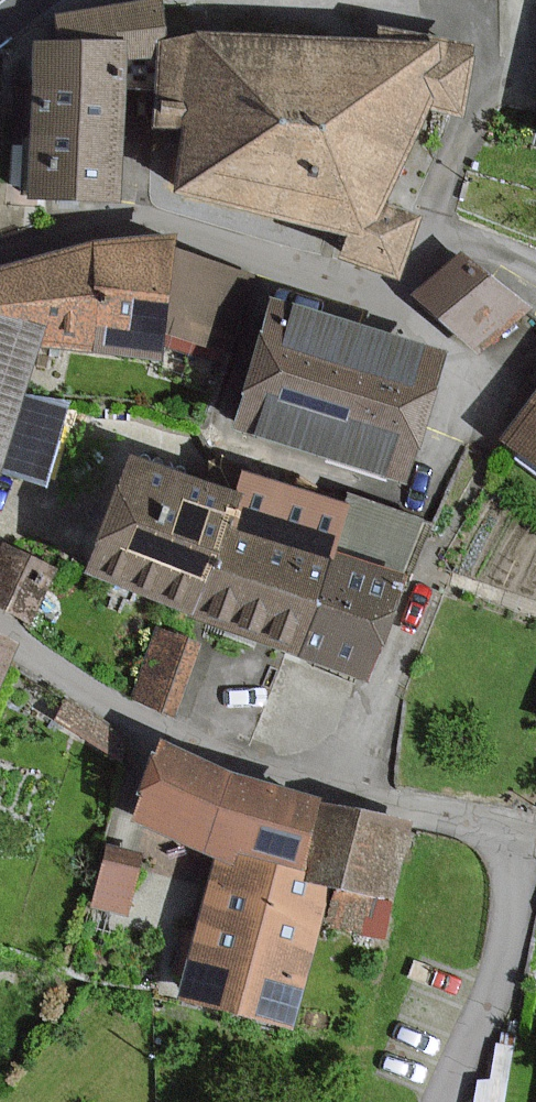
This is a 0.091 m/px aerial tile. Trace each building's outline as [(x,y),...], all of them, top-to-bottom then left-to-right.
[(103,43),(128,44),(128,55),(165,58),(166,36),(165,1),(106,5),(103,43)] [(163,75),(159,126),(185,129),(180,189),(350,230),(345,254),(403,277),(421,217),(389,207),(437,108),(469,111),(476,34),(367,25),(366,39),(187,23),(186,38),(166,36),(165,58),(163,75)] [(128,55),(128,44),(103,43),(43,41),(38,191),(123,193),(128,55)] [(183,239),(99,242),(93,359),(169,370),(172,343),(182,253),(183,239)] [(50,345),(93,359),(99,242),(0,272),(0,328),(50,345)] [(226,360),(242,275),(182,253),(172,343),(226,360)] [(530,314),(465,257),(427,299),(492,357),(530,314)] [(408,483),(444,354),(275,307),(239,436),(408,483)] [(30,401),(50,345),(0,328),(0,485),(43,499),(72,416),(30,401)] [(514,451),(535,467),(535,421),(514,451)] [(136,457),(92,578),(202,617),(237,521),(246,497),(219,487),(136,457)] [(237,521),(337,556),(351,501),(230,458),(219,487),(246,497),(237,521)] [(351,501),(337,556),(339,553),(359,560),(405,577),(423,526),(351,501)] [(337,556),(237,521),(202,617),(305,654),(339,553),(337,556)] [(6,543),(0,556),(0,602),(36,619),(60,569),(6,543)] [(405,577),(359,560),(339,553),(305,654),(374,678),(410,578),(405,577)] [(200,643),(156,629),(135,690),(180,705),(200,643)] [(18,644),(0,636),(0,687),(18,644)] [(165,752),(140,831),(212,853),(237,774),(165,752)] [(335,805),(237,774),(212,853),(229,858),(185,998),(296,1033),(328,929),(339,893),(310,884),(335,805)] [(387,948),(423,832),(335,805),(310,884),(339,893),(328,929),(387,948)] [(101,834),(86,894),(127,904),(142,845),(101,834)]
